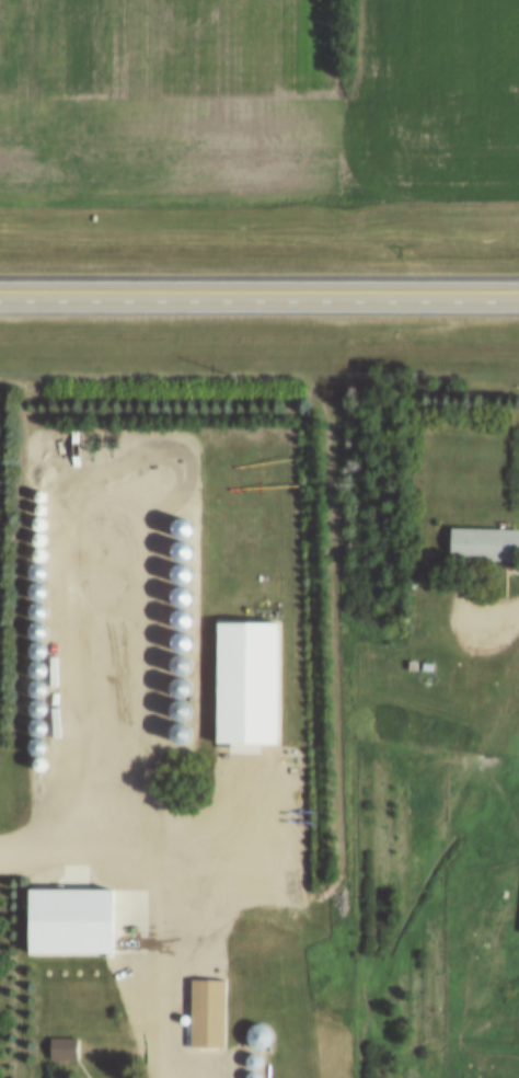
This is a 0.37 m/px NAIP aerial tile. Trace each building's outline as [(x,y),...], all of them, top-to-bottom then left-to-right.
[(41,503),(44,502),(46,498),(46,495),(44,492),(41,491),(37,492),(35,495),(35,500),(37,502),(41,503)] [(41,517),(45,516),(47,513),(47,509),(45,506),(41,505),(37,506),(35,509),(35,513),(37,516),(41,517)] [(39,532),(44,531),(46,528),(46,524),(44,519),(39,518),(35,520),(33,524),(33,528),(35,531),(39,532)] [(183,539),(188,537),(192,534),(194,528),(192,524),(188,519),(183,518),(178,519),(174,524),(173,528),(174,534),(178,537),(183,539)] [(453,528),(518,530),(518,564),(452,561),(453,528)] [(39,549),(44,548),(46,543),(46,539),(44,536),(39,535),(35,536),(33,539),(33,543),(35,548),(39,549)] [(183,561),(187,560),(192,555),(193,551),(192,546),(187,541),(183,540),(177,541),(174,546),(172,551),(174,555),(177,560),(183,561)] [(39,564),(44,562),(46,559),(46,554),(44,551),(39,550),(35,551),(33,554),(33,559),(35,563),(39,564)] [(182,584),(187,582),(191,578),(193,573),(191,569),(187,564),(182,563),(177,564),(173,569),(172,573),(173,578),(177,582),(182,584)] [(38,583),(43,582),(46,580),(47,575),(46,571),(43,567),(38,566),(34,567),(31,571),(30,575),(31,580),(34,582),(38,583)] [(182,606),(187,605),(191,600),(192,596),(191,590),(187,587),(182,585),(176,587),(173,590),(172,596),(173,600),(176,605),(182,606)] [(38,604),(43,603),(46,599),(47,595),(46,590),(43,587),(38,586),(34,587),(32,590),(31,595),(32,599),(34,603),(38,604)] [(38,623),(43,622),(46,619),(47,615),(46,610),(43,607),(38,606),(34,607),(32,610),(31,615),(32,619),(34,622),(38,623)] [(182,629),(187,627),(191,623),(192,618),(191,613),(187,609),(182,608),(176,609),(173,613),(172,618),(173,623),(176,627),(182,629)] [(216,620),(275,621),(275,744),(215,744),(216,620)] [(38,643),(43,642),(46,639),(47,634),(46,630),(43,627),(38,626),(34,627),(32,630),(31,634),(32,639),(34,642),(38,643)] [(182,652),(187,650),(191,646),(192,641),(191,637),(187,632),(182,631),(176,632),(173,637),(172,641),(173,646),(176,650),(182,652)] [(38,663),(43,662),(46,658),(47,654),(46,650),(43,646),(38,645),(34,646),(31,650),(30,654),(31,658),(34,662),(38,663)] [(182,674),(187,673),(191,668),(192,664),(191,658),(187,655),(182,653),(176,655),(173,658),(172,664),(173,668),(176,673),(182,674)] [(38,681),(43,680),(45,677),(46,673),(45,668),(43,665),(38,664),(34,665),(31,668),(30,673),(31,677),(34,680),(38,681)] [(182,698),(186,696),(191,692),(192,687),(191,683),(186,678),(182,677),(176,678),(173,683),(171,687),(173,692),(176,696),(182,698)] [(38,701),(43,700),(45,697),(46,692),(45,688),(43,685),(38,684),(34,685),(31,688),(30,692),(31,697),(34,700),(38,701)] [(182,720),(186,719),(191,714),(192,710),(191,704),(186,701),(182,699),(176,701),(173,704),(171,710),(173,714),(176,719),(182,720)] [(38,720),(43,719),(46,715),(47,712),(46,708),(43,704),(38,703),(34,704),(31,708),(30,712),(31,715),(34,719),(38,720)] [(38,739),(43,738),(46,735),(47,731),(46,726),(43,723),(38,722),(34,723),(32,726),(31,731),(32,735),(34,738),(38,739)] [(182,743),(187,741),(191,737),(192,732),(191,727),(187,723),(182,722),(176,723),(173,727),(172,732),(173,737),(176,741),(182,743)] [(38,757),(43,756),(46,753),(47,748),(46,745),(43,742),(38,741),(35,742),(32,745),(31,748),(32,753),(35,756),(38,757)] [(41,772),(45,771),(47,768),(47,764),(44,759),(41,758),(36,760),(33,764),(33,768),(36,771),(41,772)] [(27,886),(113,887),(113,951),(27,950),(27,886)] [(192,980),(228,980),(228,1048),(192,1047),(192,980)] [(186,1022),(188,1021),(191,1019),(191,1016),(188,1013),(185,1012),(183,1013),(181,1016),(181,1019),(183,1022),(186,1022)] [(261,1047),(266,1045),(270,1042),(273,1036),(273,1031),(270,1025),(266,1022),(261,1021),(254,1022),(250,1025),(247,1031),(247,1037),(250,1042),(255,1046),(261,1047)] [(48,1035),(76,1035),(74,1058),(48,1058),(48,1035)] [(255,1067),(261,1066),(263,1062),(263,1057),(260,1054),(255,1052),(251,1054),(249,1057),(249,1063),(251,1066),(255,1067)] [(262,1075),(258,1070),(254,1069),(250,1070),(247,1075),(247,1077),(262,1077),(262,1075)]
